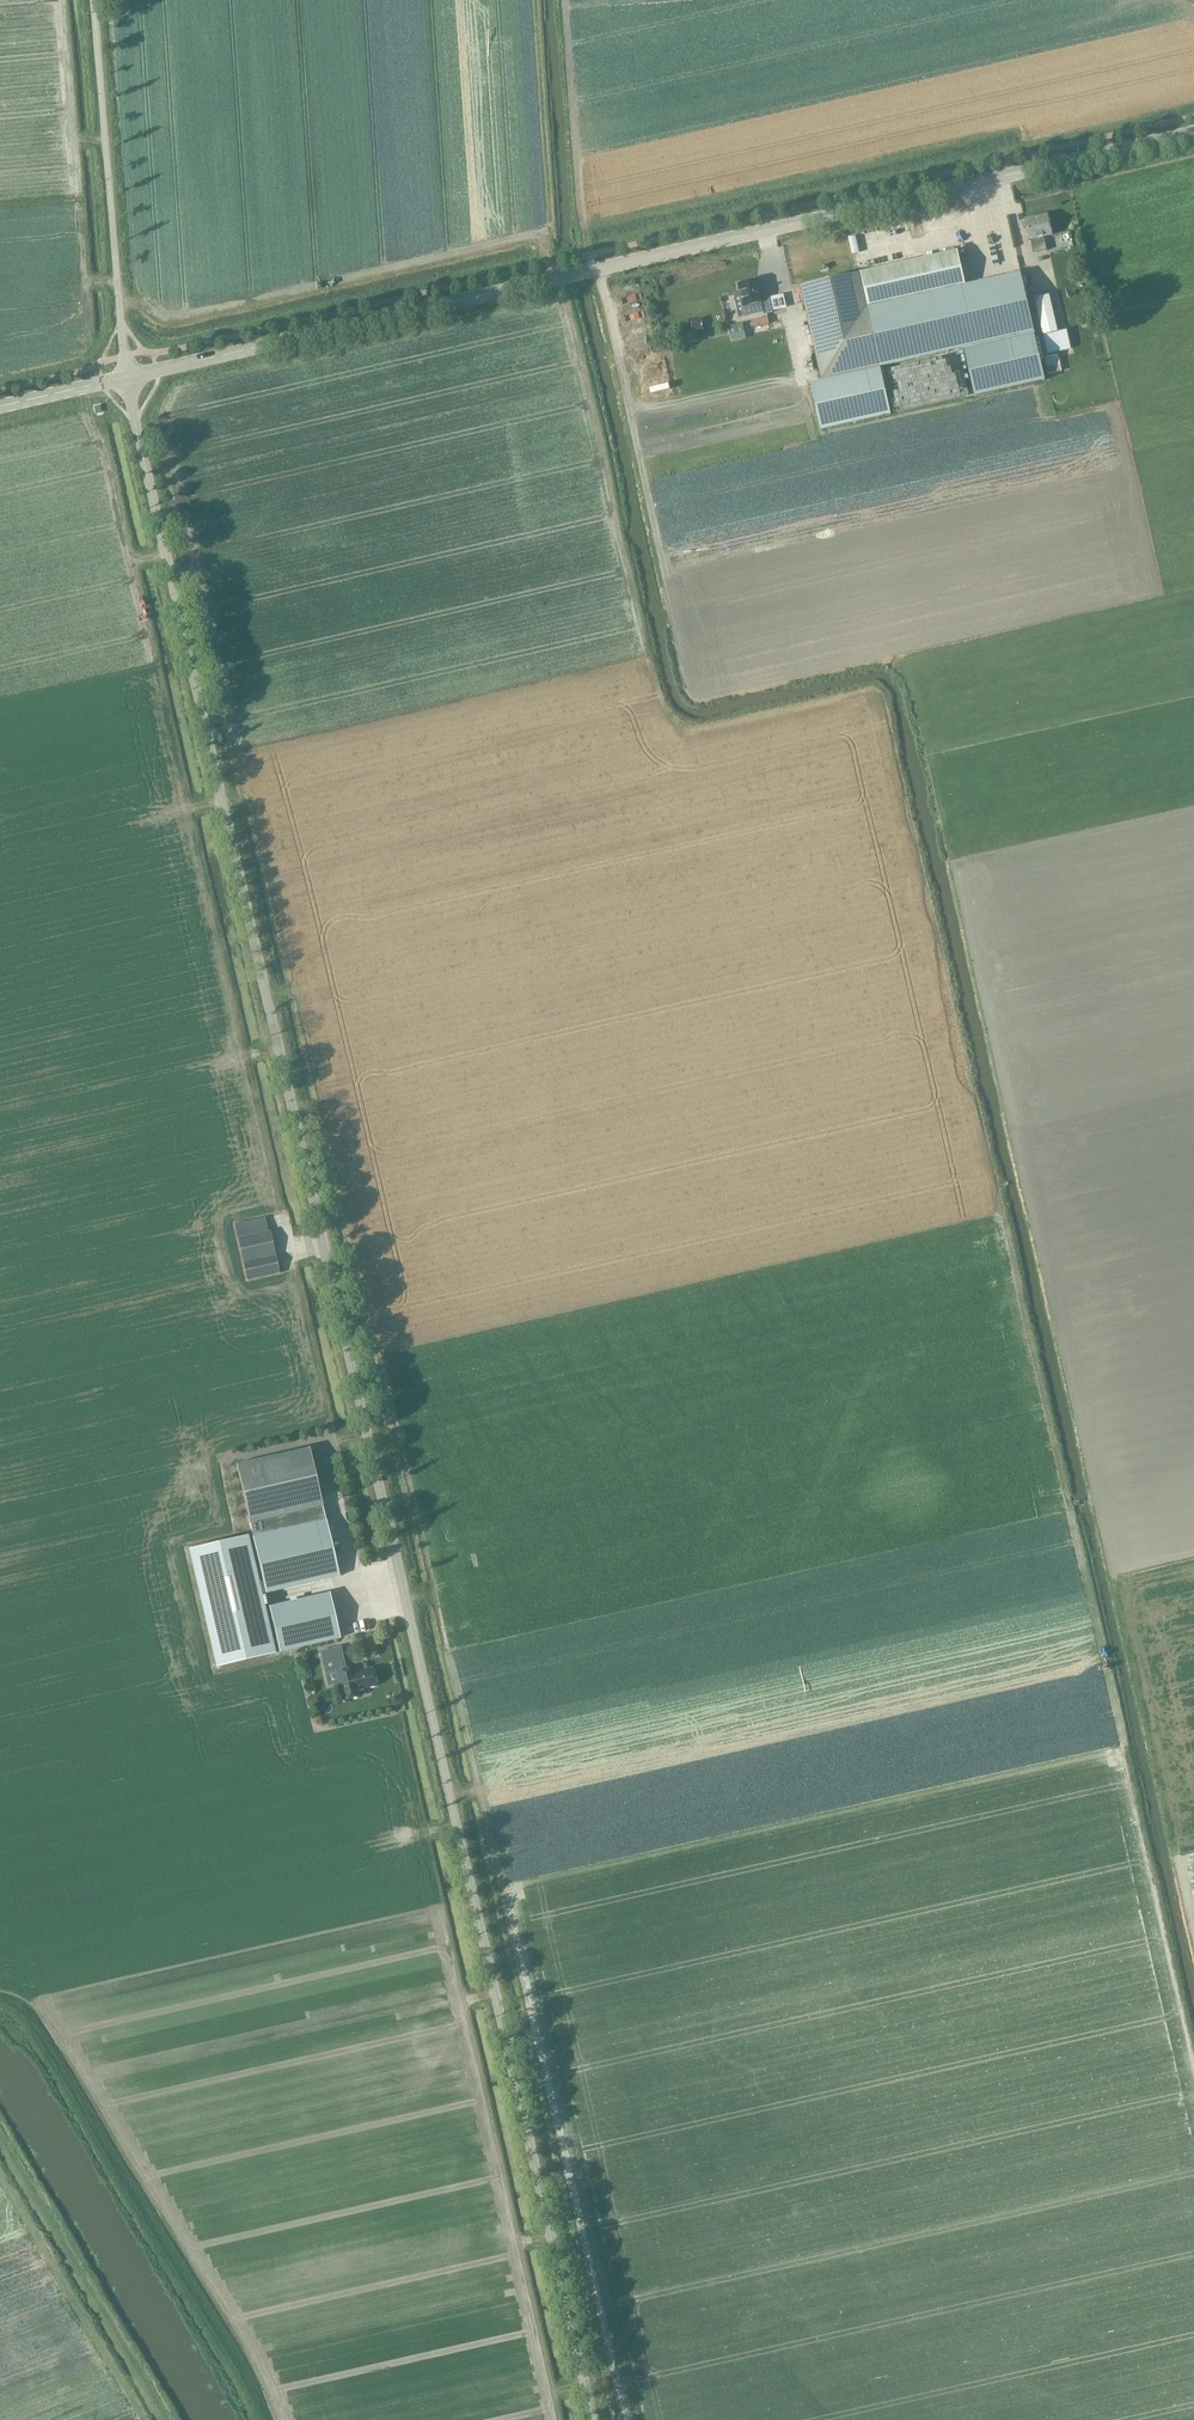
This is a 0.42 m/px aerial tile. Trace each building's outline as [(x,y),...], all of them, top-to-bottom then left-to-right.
[(1052,235),(1048,215),(1025,220),(1030,240),(1033,253),(1046,250),(1044,237),(1052,235)] [(965,284),(957,250),(859,272),(859,273),(799,287),(821,381),(880,367),(963,348),(1034,332),(1020,272),(965,284)] [(758,278),(736,282),(742,308),(737,309),(739,317),(746,315),(746,316),(763,312),(764,313),(772,312),(769,296),(761,298),(760,294),(761,294),(758,278)] [(1049,295),(1035,298),(1043,335),(1057,332),(1049,295)] [(769,324),(767,317),(752,320),(753,327),(769,324)] [(728,326),(730,335),(745,332),(743,323),(728,326)] [(1034,333),(1034,332),(963,348),(974,396),(1045,380),(1034,334),(1035,333),(1035,332),(1034,333)] [(891,415),(880,367),(821,381),(810,383),(821,431),(891,415)] [(270,1231),(268,1231),(265,1217),(234,1224),(237,1237),(246,1279),(279,1272),(270,1231)] [(189,1551),(216,1667),(274,1653),(260,1594),(338,1576),(308,1447),(235,1464),(263,1583),(258,1584),(247,1537),(189,1551)] [(317,1594),(268,1606),(279,1652),(287,1650),(339,1638),(329,1592),(317,1594)] [(342,1657),(322,1661),(325,1671),(335,1669),(335,1671),(334,1671),(341,1700),(358,1696),(356,1689),(376,1684),(372,1668),(353,1673),(352,1668),(345,1669),(342,1657)]
